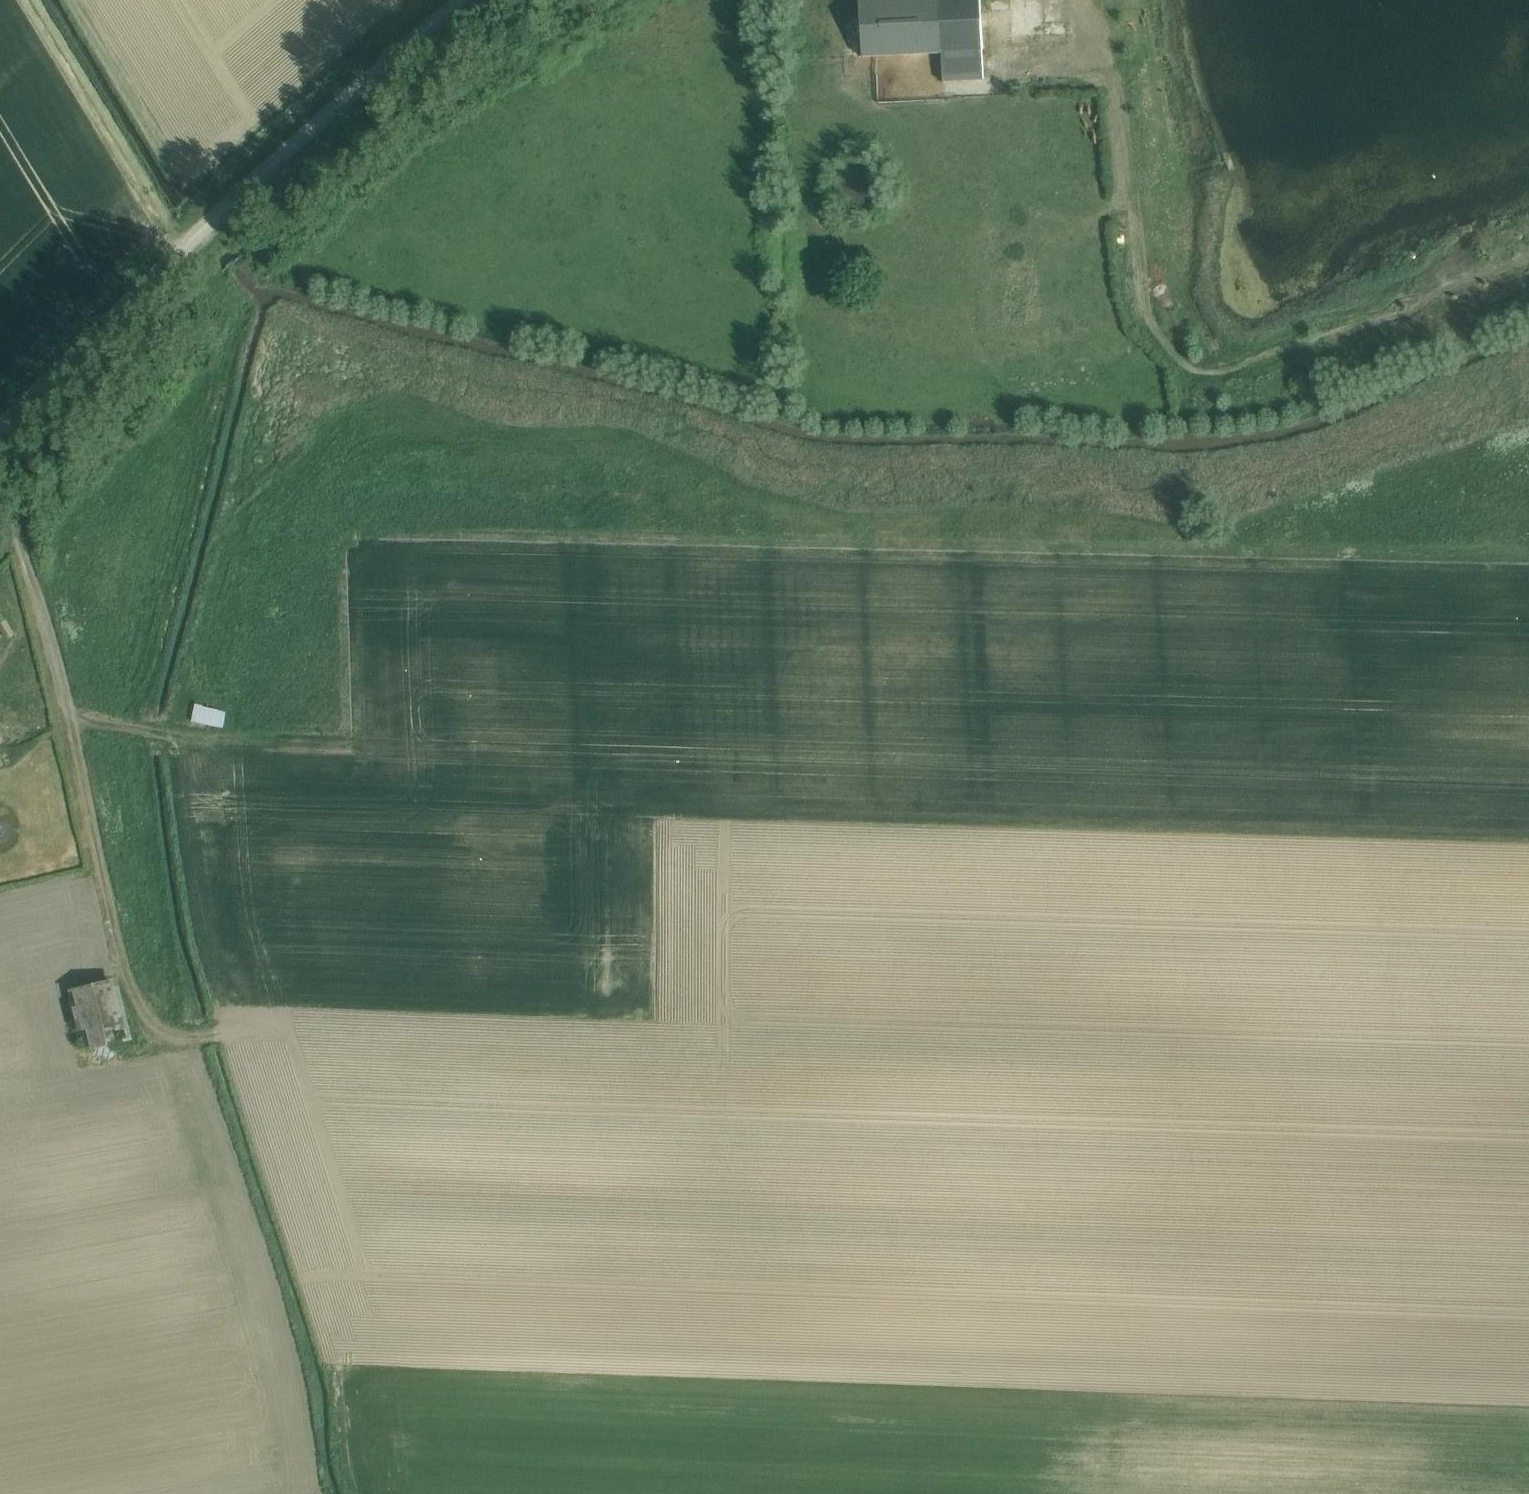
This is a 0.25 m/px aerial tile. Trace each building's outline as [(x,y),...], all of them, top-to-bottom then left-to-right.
[(939,0),(859,0),(861,56),(940,54),(939,0)] [(226,714),(195,706),(191,723),(222,731),(226,714)] [(69,991),(83,1051),(120,1042),(105,983),(69,991)]
